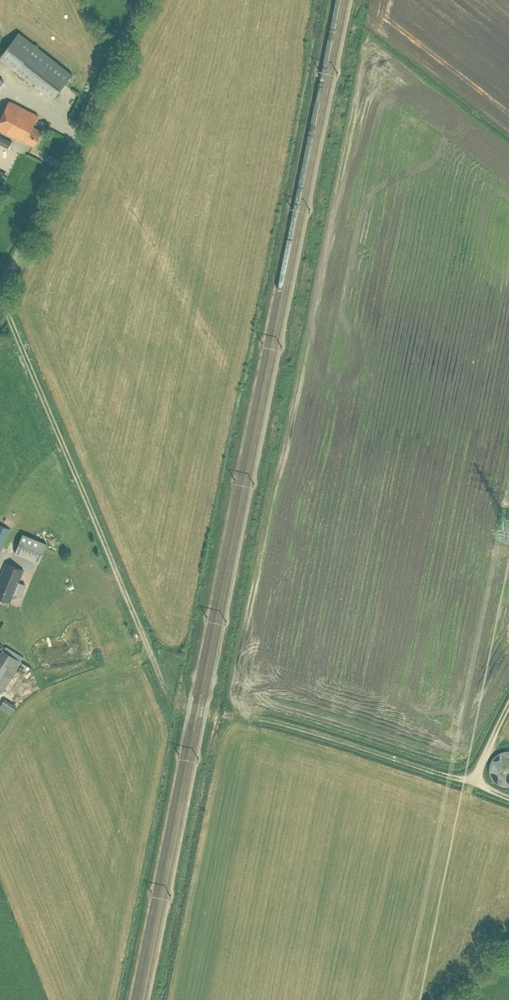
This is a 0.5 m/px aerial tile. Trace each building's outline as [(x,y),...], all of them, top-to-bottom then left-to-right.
[(0,58),(52,98),(72,73),(20,32),(0,58)] [(0,118),(0,129),(24,141),(26,140),(34,144),(41,129),(33,125),(38,115),(9,100),(0,118)] [(46,122),(43,129),(50,133),(54,125),(46,122)] [(0,135),(0,143),(9,147),(12,141),(0,135)] [(10,529),(0,525),(0,553),(10,529)] [(39,562),(47,543),(23,533),(15,552),(39,562)] [(24,570),(6,563),(0,578),(0,597),(10,601),(14,593),(24,570)] [(91,592),(89,587),(77,591),(79,597),(91,592)] [(98,592),(76,597),(78,605),(100,601),(98,592)] [(20,660),(4,649),(0,655),(0,692),(20,660)]
